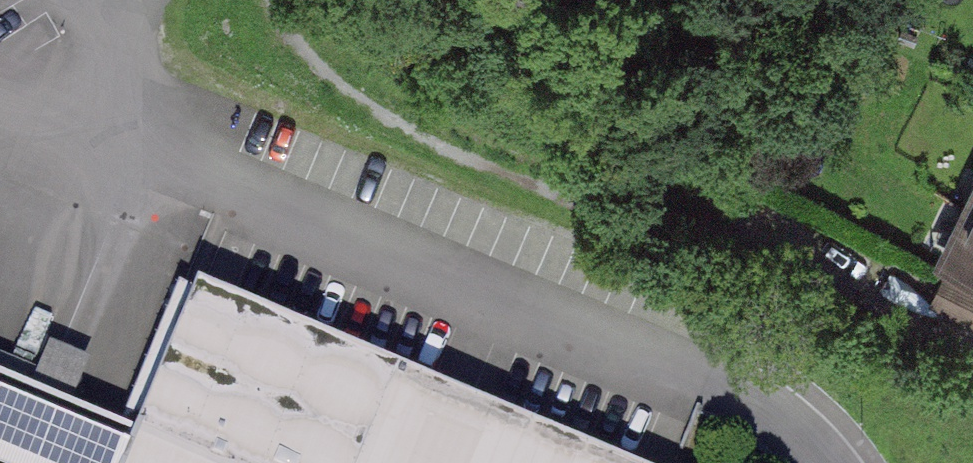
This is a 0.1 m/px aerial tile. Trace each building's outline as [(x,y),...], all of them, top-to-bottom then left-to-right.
[(962,233),(972,238),(972,212),(962,233)] [(930,296),(972,317),(972,238),(962,233),(930,296)] [(226,294),(150,462),(627,462),(226,294)] [(148,453),(0,391),(0,462),(143,462),(148,453)]
